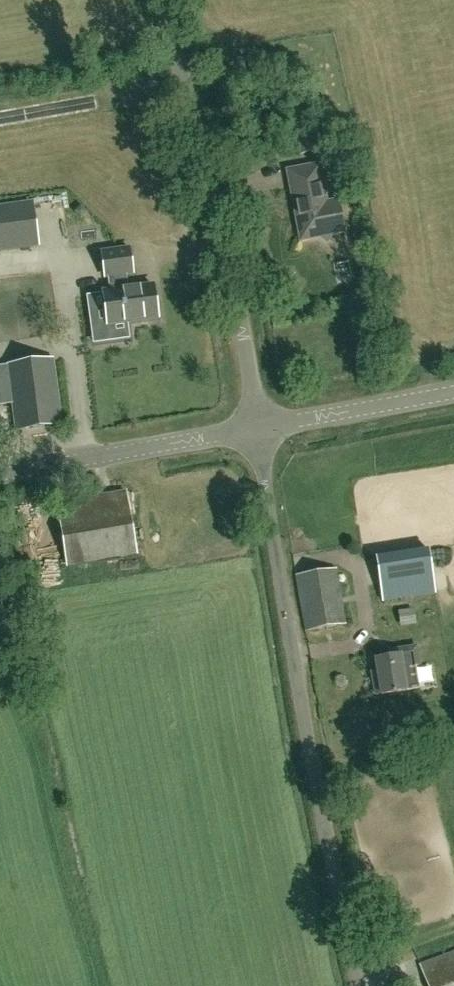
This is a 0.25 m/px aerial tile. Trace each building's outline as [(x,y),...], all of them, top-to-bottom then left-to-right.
[(326,203),(319,164),(290,170),(293,185),(291,185),(301,240),(321,236),(321,237),(327,242),(332,235),(331,230),(342,228),(345,240),(346,240),(338,200),(326,203)] [(40,247),(33,201),(0,205),(0,253),(40,247)] [(128,288),(126,273),(133,273),(130,249),(101,252),(105,277),(107,277),(109,292),(103,293),(107,322),(157,317),(153,286),(128,288)] [(52,360),(0,367),(0,405),(13,403),(17,430),(61,424),(52,360)] [(68,565),(135,554),(124,492),(58,503),(68,565)] [(306,632),(346,626),(338,569),(298,575),(306,632)] [(381,601),(435,593),(431,570),(378,579),(381,601)] [(376,696),(406,692),(406,691),(418,690),(414,667),(419,667),(416,648),(396,651),(397,656),(375,660),(378,678),(373,679),(376,696)] [(423,975),(428,985),(453,985),(453,963),(423,975)]
